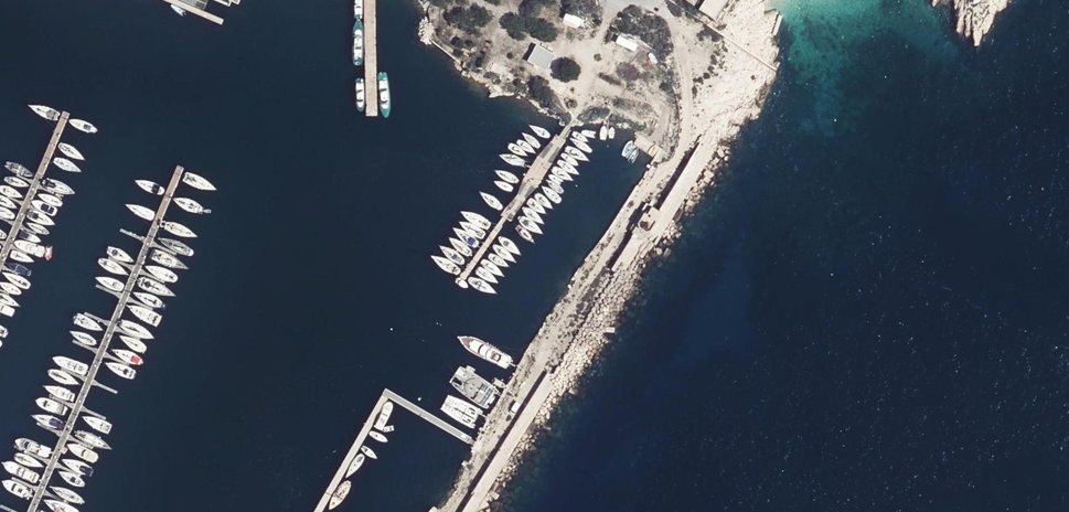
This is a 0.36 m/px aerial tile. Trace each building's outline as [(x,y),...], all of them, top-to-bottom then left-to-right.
[(700,9),(716,20),(729,0),(706,0),(700,9)] [(583,18),(569,11),(565,18),(580,25),(583,18)] [(635,41),(621,34),(618,41),(632,47),(635,41)] [(557,53),(538,43),(529,60),(548,70),(557,53)]
